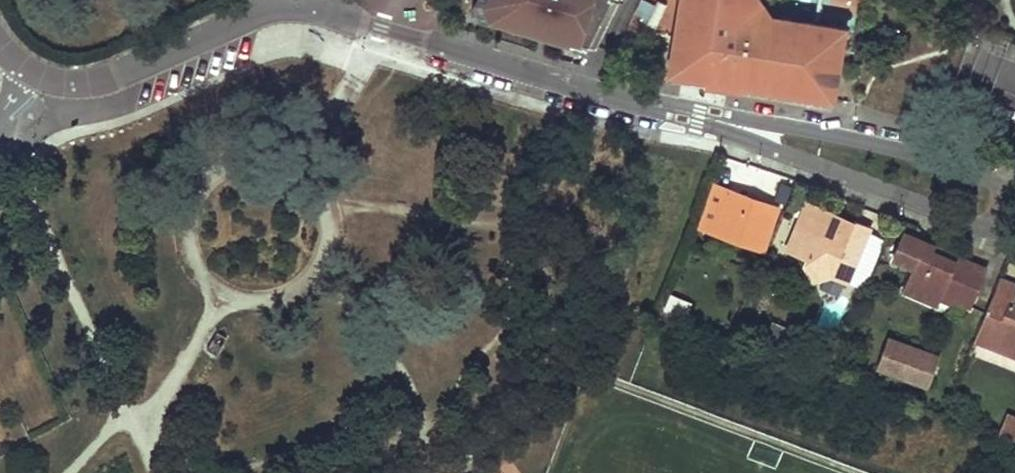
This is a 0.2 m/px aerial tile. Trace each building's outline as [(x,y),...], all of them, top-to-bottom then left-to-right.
[(581,47),(607,0),(494,0),(581,47)] [(672,57),(681,58),(685,55),(691,63),(687,66),(685,75),(831,99),(843,28),(770,17),(758,0),(681,0),(672,57)] [(681,58),(672,57),(669,72),(685,75),(687,66),(691,63),(685,55),(681,58)] [(861,64),(852,62),(850,75),(859,77),(861,64)] [(762,250),(777,208),(715,186),(700,227),(762,250)] [(807,201),(786,251),(805,259),(802,265),(830,277),(846,284),(870,227),(854,220),(852,225),(848,223),(837,228),(831,225),(836,213),(807,201)] [(836,213),(831,225),(837,228),(848,223),(852,225),(854,220),(836,213)] [(913,269),(906,288),(937,301),(940,294),(969,307),(985,269),(955,256),(953,261),(930,251),(932,247),(932,246),(904,234),(892,261),(913,269)] [(955,256),(932,247),(930,251),(953,261),(955,256)] [(802,265),(812,282),(830,277),(802,265)] [(975,339),(1014,355),(1014,306),(1010,305),(1014,292),(1014,285),(1000,279),(975,339)] [(937,301),(906,288),(904,292),(935,305),(937,301)] [(890,339),(879,369),(926,386),(937,356),(890,339)] [(1008,415),(1000,435),(1014,441),(1014,418),(1008,415)]
